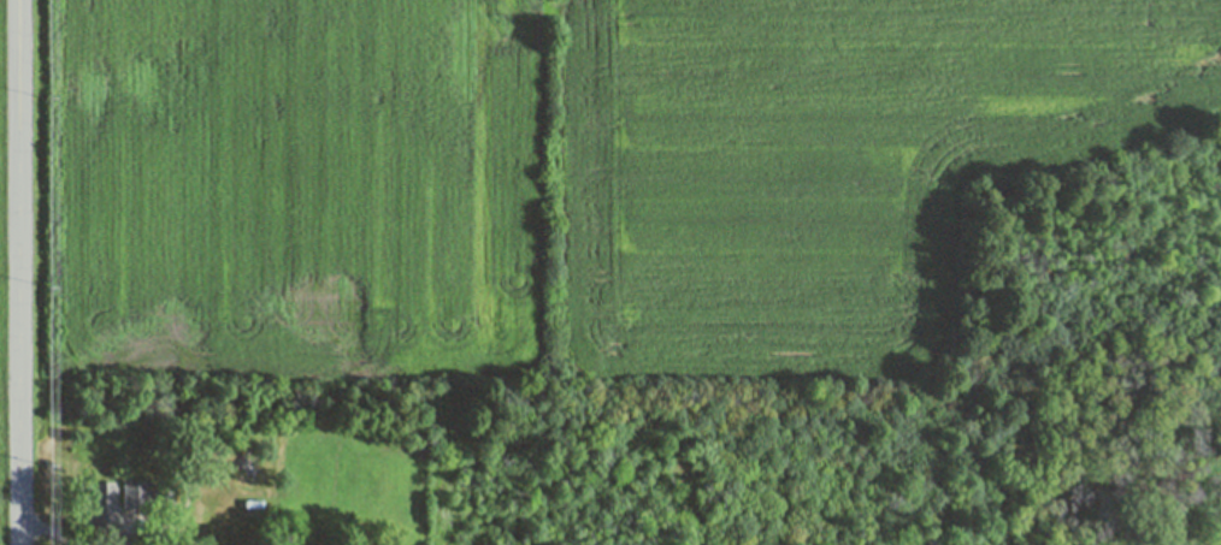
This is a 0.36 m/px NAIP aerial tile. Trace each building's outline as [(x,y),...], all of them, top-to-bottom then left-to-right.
[(116,527),(90,526),(90,481),(116,481),(116,527)] [(158,508),(124,507),(125,482),(159,484),(158,508)]
